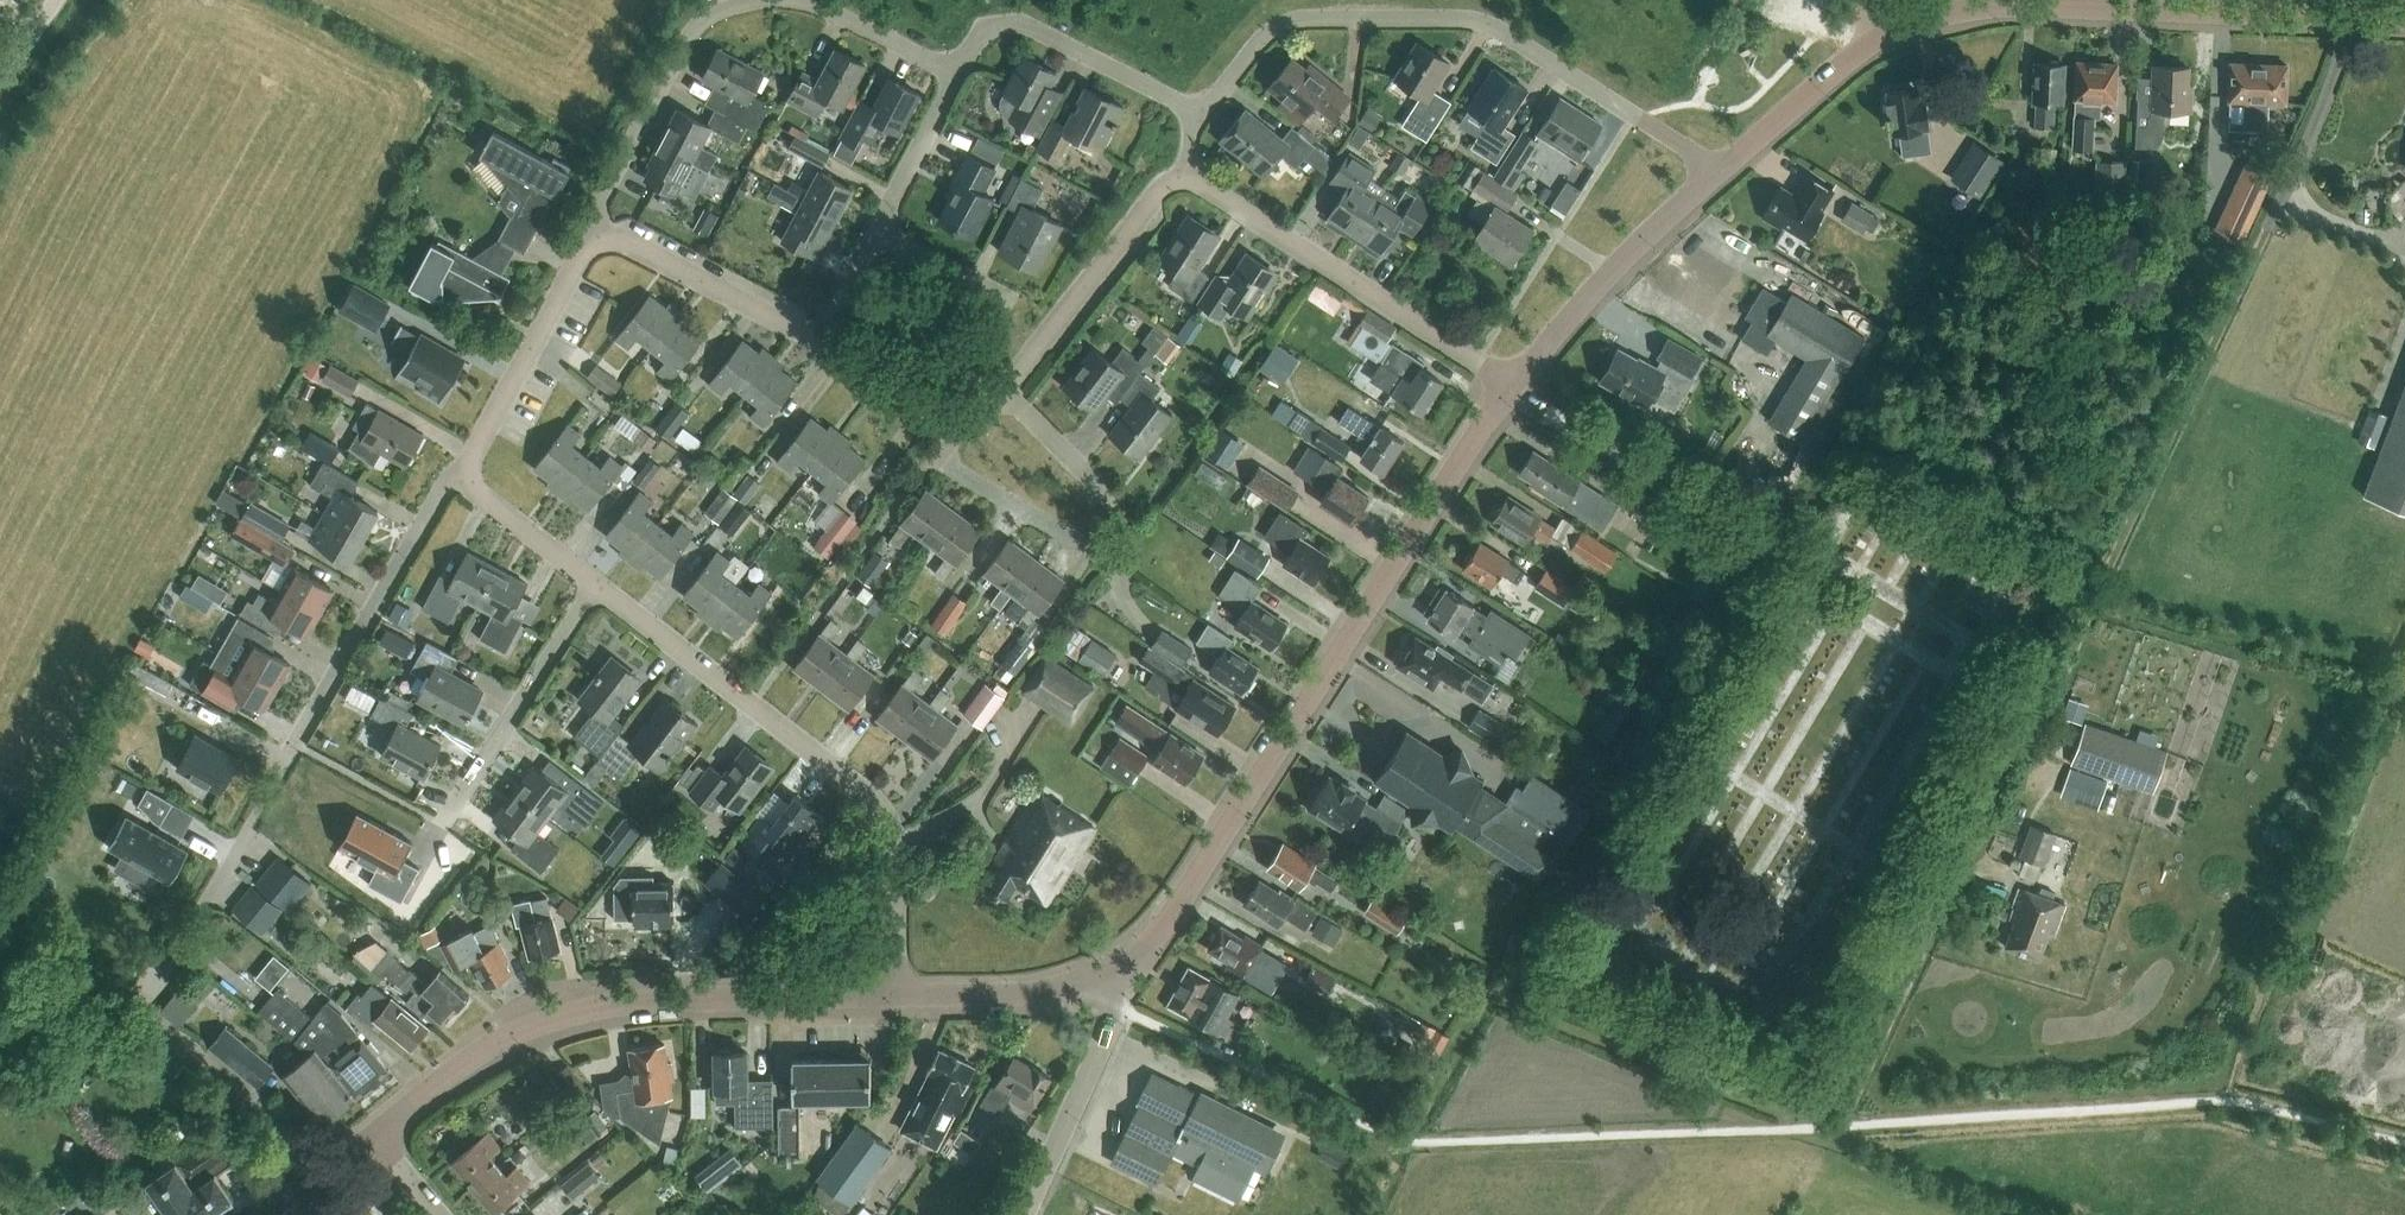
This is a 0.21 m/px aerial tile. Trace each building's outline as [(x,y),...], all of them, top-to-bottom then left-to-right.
[(1395,78),(1422,95),(1403,125),(1428,140),(1452,101),(1433,89),(1450,62),(1416,42),(1395,78)] [(704,78),(735,94),(725,113),(757,129),(769,103),(749,93),(761,70),(720,48),(704,78)] [(849,92),(864,65),(835,50),(819,82),(806,75),(792,101),(817,114),(826,97),(843,105),(843,103),(849,92)] [(1000,100),(1000,104),(1001,108),(1003,112),(1005,116),(1009,118),(1037,133),(1050,107),(1059,91),(1047,84),(1054,71),(1022,55),(1003,91),(1001,95),(1000,100)] [(1293,60),(1271,88),(1285,100),(1279,108),(1300,124),(1315,104),(1333,118),(1350,97),(1317,71),(1313,76),(1293,60)] [(2115,101),(2117,63),(2078,61),(2076,99),(2073,149),(2092,150),(2094,117),(2099,117),(2100,100),(2115,101)] [(2063,102),(2065,64),(2036,62),(2033,100),(2037,100),(2035,125),(2054,126),(2055,101),(2063,102)] [(2286,103),(2287,64),(2231,62),(2229,101),(2247,101),(2246,123),(2268,124),(2268,102),(2286,103)] [(2191,109),(2192,85),(2188,84),(2189,67),(2153,65),(2152,98),(2138,97),(2136,146),(2150,146),(2157,145),(2161,141),(2163,135),(2164,108),(2191,109)] [(1504,126),(1528,89),(1495,68),(1470,108),(1488,120),(1471,146),(1497,163),(1516,134),(1504,126)] [(899,131),(919,93),(889,78),(873,108),(860,102),(841,137),(855,144),(860,134),(871,139),(881,121),(899,131)] [(1052,120),(1037,148),(1028,143),(1023,154),(1037,161),(1043,151),(1061,161),(1073,137),(1099,150),(1122,106),(1084,86),(1064,126),(1052,120)] [(1899,132),(1902,155),(1931,151),(1928,127),(1929,127),(1925,97),(1919,98),(1918,87),(1888,91),(1889,100),(1886,100),(1888,115),(1887,115),(1888,122),(1892,121),(1893,132),(1899,132)] [(849,92),(843,103),(854,109),(860,98),(849,92)] [(1579,159),(1602,123),(1561,97),(1538,133),(1579,159)] [(795,127),(805,109),(793,103),(783,121),(795,127)] [(1368,105),(1360,119),(1374,127),(1382,113),(1368,105)] [(967,112),(955,106),(949,118),(960,124),(967,112)] [(718,154),(700,145),(708,131),(738,145),(746,127),(756,132),(757,129),(725,113),(725,114),(714,108),(706,125),(676,109),(662,137),(711,163),(719,167),(724,159),(717,155),(718,154)] [(1296,169),(1315,146),(1292,128),(1281,141),(1248,115),(1227,141),(1263,170),(1277,153),(1296,169)] [(1348,141),(1356,146),(1366,130),(1358,125),(1348,141)] [(524,252),(571,165),(554,156),(552,161),(493,130),(480,154),(484,156),(483,158),(519,200),(498,238),(524,252)] [(1523,133),(1506,161),(1496,177),(1514,189),(1524,172),(1520,170),(1537,142),(1523,133)] [(814,162),(820,149),(795,136),(789,149),(814,162)] [(711,163),(662,137),(648,163),(657,167),(651,179),(675,192),(676,191),(692,199),(707,170),(711,163)] [(1979,198),(2004,161),(1974,141),(1950,179),(1979,198)] [(2056,148),(2044,145),(2040,162),(2052,165),(2056,148)] [(1357,234),(1386,189),(1369,178),(1375,170),(1351,154),(1333,183),(1347,192),(1331,217),(1332,217),(1329,221),(1342,230),(1345,226),(1357,234)] [(978,193),(991,169),(967,156),(954,180),(958,182),(939,219),(971,236),(990,199),(978,193)] [(1406,158),(1397,171),(1403,175),(1411,161),(1406,158)] [(2147,161),(2131,160),(2131,180),(2146,180),(2147,161)] [(1507,211),(1514,199),(1518,194),(1513,191),(1514,189),(1496,177),(1496,178),(1469,161),(1457,180),(1474,191),(1473,193),(1481,198),(1473,212),(1487,221),(1476,238),(1513,261),(1534,228),(1507,211)] [(2241,246),(2274,176),(2271,174),(2245,162),(2212,232),(2238,244),(2241,246)] [(2123,188),(2125,165),(2097,164),(2096,186),(2123,188)] [(791,181),(787,189),(838,217),(852,189),(818,171),(808,190),(791,181)] [(1821,211),(1834,191),(1807,175),(1795,195),(1781,187),(1763,217),(1780,228),(1783,224),(1807,238),(1823,212),(1821,211)] [(1037,270),(1060,225),(1031,210),(1042,188),(1020,177),(1006,205),(1019,212),(999,251),(1037,270)] [(1564,217),(1574,201),(1582,189),(1568,180),(1550,208),(1564,217)] [(824,244),(838,217),(787,189),(787,190),(774,183),(768,196),(796,211),(781,239),(808,253),(815,239),(824,244)] [(1412,235),(1431,206),(1406,190),(1400,198),(1386,189),(1357,234),(1369,241),(1367,245),(1380,254),(1382,250),(1383,250),(1399,226),(1412,235)] [(1877,217),(1852,202),(1842,219),(1867,233),(1877,217)] [(2355,222),(2372,223),(2372,209),(2355,208),(2355,222)] [(682,225),(699,234),(700,232),(703,225),(686,216),(683,223),(682,225)] [(1200,269),(1219,239),(1187,219),(1162,258),(1178,268),(1168,285),(1193,300),(1208,275),(1200,269)] [(439,239),(412,290),(432,301),(434,296),(456,294),(466,310),(474,293),(497,292),(502,295),(511,277),(502,273),(509,260),(508,260),(491,251),(485,263),(472,257),(439,239)] [(1249,313),(1275,275),(1245,255),(1225,286),(1214,278),(1199,301),(1221,316),(1231,301),(1249,313)] [(375,331),(391,302),(355,282),(339,311),(375,331)] [(1342,312),(1349,295),(1319,283),(1312,299),(1342,312)] [(1840,378),(1864,337),(1792,293),(1787,301),(1763,287),(1749,310),(1756,315),(1742,338),(1767,354),(1776,339),(1807,358),(1770,420),(1790,433),(1801,440),(1839,377),(1840,378)] [(652,347),(680,311),(669,303),(666,307),(650,294),(616,337),(628,347),(637,335),(652,347)] [(670,379),(704,336),(687,323),(690,319),(680,311),(652,347),(667,359),(658,370),(670,379)] [(1359,324),(1348,341),(1359,347),(1381,361),(1380,362),(1403,376),(1393,392),(1425,411),(1443,381),(1422,368),(1424,363),(1392,343),(1391,344),(1387,342),(1395,330),(1367,312),(1359,324)] [(392,342),(394,340),(410,352),(394,379),(396,380),(401,370),(422,381),(417,389),(439,402),(438,404),(440,405),(465,361),(469,363),(469,362),(420,334),(419,335),(402,325),(403,324),(401,323),(391,341),(392,342)] [(1167,362),(1181,344),(1169,336),(1155,352),(1167,362)] [(1691,373),(1701,356),(1669,338),(1659,357),(1662,358),(1656,368),(1620,348),(1601,381),(1645,406),(1659,380),(1685,394),(1695,375),(1691,373)] [(744,391),(770,357),(761,350),(759,353),(739,339),(708,381),(721,391),(729,380),(744,391)] [(1124,389),(1143,365),(1119,347),(1115,353),(1098,340),(1064,386),(1093,407),(1112,380),(1124,389)] [(1298,358),(1276,344),(1261,368),(1282,382),(1298,358)] [(1138,361),(1143,365),(1153,352),(1148,348),(1138,361)] [(1231,374),(1242,359),(1229,351),(1220,367),(1231,374)] [(320,377),(327,364),(314,357),(307,370),(320,377)] [(763,423),(794,382),(778,370),(781,365),(770,357),(744,391),(760,403),(751,414),(763,423)] [(350,394),(358,380),(331,364),(323,379),(350,394)] [(622,384),(597,364),(587,377),(612,396),(622,384)] [(1144,365),(1143,365),(1124,389),(1125,390),(1120,397),(1131,405),(1111,433),(1139,454),(1171,411),(1151,397),(1159,385),(1140,371),(1144,365)] [(2363,502),(2404,517),(2404,389),(2363,502)] [(405,465),(423,434),(380,409),(379,410),(367,402),(353,426),(360,430),(353,443),(351,442),(350,443),(374,466),(375,465),(373,463),(380,451),(405,465)] [(669,439),(690,413),(676,402),(655,428),(669,439)] [(1350,406),(1341,421),(1373,441),(1362,458),(1385,472),(1405,441),(1350,406)] [(1353,445),(1325,427),(1298,410),(1289,424),(1344,459),(1353,445)] [(813,469),(839,435),(828,426),(826,430),(809,417),(777,461),(789,470),(799,458),(813,469)] [(559,492),(586,455),(571,444),(580,433),(568,424),(534,467),(551,480),(548,483),(559,492)] [(690,424),(682,436),(700,450),(709,439),(690,424)] [(648,450),(656,438),(643,428),(634,439),(648,450)] [(1223,429),(1206,455),(1230,470),(1246,445),(1223,429)] [(832,502),(864,459),(846,446),(849,442),(839,435),(813,469),(829,480),(820,493),(832,502)] [(1535,452),(1522,472),(1535,481),(1533,484),(1587,518),(1602,494),(1535,452)] [(588,509),(622,465),(610,456),(601,467),(586,455),(559,492),(569,500),(572,496),(588,509)] [(649,458),(633,479),(643,487),(659,465),(649,458)] [(1345,468),(1329,458),(1315,479),(1331,489),(1322,502),(1353,522),(1370,496),(1340,476),(1345,468)] [(333,497),(324,513),(364,536),(379,511),(351,495),(359,481),(324,461),(310,484),(333,497)] [(1203,462),(1195,474),(1219,490),(1227,478),(1203,462)] [(1299,491),(1261,466),(1250,483),(1288,508),(1299,491)] [(746,502),(761,483),(749,473),(734,492),(746,502)] [(736,500),(738,498),(729,492),(730,490),(725,486),(724,487),(705,512),(719,523),(736,500)] [(928,542),(952,509),(925,490),(890,538),(899,545),(911,530),(928,542)] [(629,560),(658,522),(642,511),(651,500),(639,491),(606,535),(620,545),(616,550),(629,560)] [(1557,527),(1508,497),(1502,507),(1497,508),(1495,512),(1495,517),(1492,521),(1508,531),(1509,535),(1516,540),(1521,539),(1524,541),(1531,530),(1548,541),(1557,527)] [(736,500),(719,523),(733,534),(750,511),(736,500)] [(290,524),(251,501),(249,505),(242,517),(256,526),(281,540),(290,524)] [(1650,508),(1648,507),(1640,502),(1632,515),(1671,539),(1679,527),(1650,508)] [(830,558),(858,521),(842,509),(814,545),(830,558)] [(943,578),(979,529),(952,509),(928,542),(946,555),(934,572),(943,578)] [(1292,553),(1285,563),(1314,582),(1317,578),(1319,580),(1326,570),(1323,569),(1331,556),(1303,538),(1308,529),(1281,512),(1266,536),(1292,553)] [(350,561),(364,536),(324,513),(316,527),(302,519),(296,530),(311,539),(312,539),(350,561)] [(660,575),(692,532),(681,523),(673,534),(658,522),(629,560),(641,568),(645,563),(660,575)] [(296,549),(281,540),(256,526),(246,543),(286,566),(296,549)] [(1619,550),(1579,526),(1567,545),(1607,570),(1619,550)] [(1227,556),(1257,576),(1270,558),(1239,537),(1227,556)] [(1010,593),(1035,559),(1008,539),(983,573),(1000,586),(990,601),(998,608),(1009,593),(1010,593)] [(1519,582),(1526,570),(1480,541),(1472,555),(1469,553),(1464,562),(1466,564),(1463,568),(1493,587),(1502,572),(1519,582)] [(1209,558),(1221,566),(1226,558),(1214,550),(1209,558)] [(707,620),(736,582),(721,570),(729,560),(717,551),(684,594),(700,606),(696,611),(707,620)] [(871,585),(889,561),(875,552),(858,576),(871,585)] [(476,606),(497,568),(469,553),(451,586),(439,580),(424,609),(450,623),(463,599),(476,606)] [(1026,628),(1063,579),(1035,559),(1010,593),(1027,606),(1016,621),(1026,628)] [(294,567),(281,589),(321,612),(333,590),(294,567)] [(510,618),(528,584),(497,568),(476,606),(492,615),(479,639),(507,653),(522,624),(510,618)] [(1272,648),(1287,625),(1267,612),(1268,609),(1254,600),(1263,586),(1236,569),(1222,592),(1240,604),(1239,606),(1246,611),(1237,626),(1272,648)] [(1559,595),(1568,582),(1547,569),(1538,582),(1559,595)] [(738,635),(771,592),(760,584),(752,594),(736,582),(707,620),(719,628),(722,623),(738,635)] [(227,591),(215,584),(208,597),(213,600),(220,604),(227,591)] [(866,600),(871,592),(862,586),(857,594),(866,600)] [(321,612),(281,589),(274,601),(259,592),(253,603),(248,599),(241,613),(271,631),(279,618),(308,635),(321,612)] [(1515,657),(1530,633),(1492,609),(1488,615),(1474,606),(1474,605),(1449,589),(1430,619),(1455,635),(1460,628),(1474,637),(1469,645),(1500,665),(1508,652),(1515,657)] [(945,634),(967,602),(954,593),(932,624),(945,634)] [(208,597),(205,595),(197,608),(205,613),(213,600),(208,597)] [(872,597),(864,609),(872,615),(880,603),(872,597)] [(395,602),(387,618),(406,628),(414,612),(395,602)] [(269,635),(238,617),(218,652),(278,686),(291,664),(262,647),(269,635)] [(793,667),(821,688),(857,639),(857,638),(844,655),(827,643),(840,626),(830,619),(793,667)] [(1253,677),(1259,668),(1241,656),(1242,654),(1226,644),(1230,638),(1207,623),(1195,640),(1215,653),(1217,651),(1223,655),(1212,672),(1244,693),(1246,691),(1247,692),(1256,679),(1253,677)] [(1115,655),(1093,639),(1072,624),(1058,644),(1101,674),(1115,655)] [(902,640),(909,645),(916,635),(909,630),(902,640)] [(1196,650),(1166,630),(1156,647),(1185,666),(1196,650)] [(920,642),(931,651),(938,641),(927,633),(920,642)] [(1002,664),(1015,674),(1035,647),(1022,637),(1002,664)] [(1483,701),(1493,685),(1451,658),(1454,653),(1439,644),(1436,649),(1417,637),(1400,665),(1418,676),(1419,680),(1432,688),(1437,678),(1444,683),(1447,679),(1483,701)] [(854,662),(866,645),(857,639),(821,688),(849,708),(873,676),(854,662)] [(140,640),(135,649),(144,654),(147,656),(152,647),(149,645),(140,640)] [(465,723),(481,691),(450,675),(459,659),(428,643),(413,671),(429,680),(419,699),(465,723)] [(1171,706),(1216,737),(1236,706),(1150,648),(1138,662),(1184,693),(1171,706)] [(278,686),(218,652),(211,663),(204,659),(189,683),(204,692),(230,707),(238,693),(265,709),(278,686)] [(1072,724),(1097,688),(1046,654),(1022,690),(1072,724)] [(596,708),(575,736),(602,756),(603,755),(618,735),(626,725),(612,714),(639,678),(611,656),(581,696),(596,708)] [(877,718),(904,738),(940,689),(939,689),(928,703),(912,691),(923,676),(913,669),(877,718)] [(982,729),(1005,698),(985,683),(962,714),(982,729)] [(1006,698),(1010,692),(998,683),(993,689),(1006,698)] [(937,711),(949,695),(940,689),(904,738),(932,758),(956,724),(937,711)] [(361,706),(374,712),(382,697),(369,691),(361,706)] [(414,713),(382,696),(382,697),(374,712),(372,716),(396,729),(382,755),(424,778),(442,744),(407,726),(414,713)] [(2062,715),(2080,722),(2080,720),(2086,704),(2068,698),(2062,715)] [(602,756),(598,762),(607,769),(622,779),(627,773),(639,756),(658,770),(671,754),(673,755),(697,724),(665,700),(646,726),(643,724),(639,728),(642,731),(632,745),(618,735),(603,755),(602,756)] [(1189,775),(1191,776),(1197,768),(1195,767),(1203,755),(1127,704),(1117,719),(1162,749),(1154,761),(1185,781),(1189,775)] [(1497,744),(1509,725),(1480,708),(1469,727),(1497,744)] [(2153,792),(2167,751),(2086,723),(2071,763),(2153,792)] [(223,789),(242,753),(197,729),(178,765),(223,789)] [(1507,803),(1481,787),(1485,780),(1471,771),(1461,749),(1447,756),(1407,730),(1375,781),(1412,805),(1413,822),(1437,821),(1452,831),(1455,825),(1540,880),(1555,857),(1568,837),(1573,841),(1592,811),(1534,774),(1516,802),(1510,798),(1507,803)] [(1139,772),(1148,759),(1118,740),(1109,753),(1139,772)] [(742,806),(771,768),(743,747),(721,775),(708,765),(688,791),(711,809),(724,792),(742,806)] [(1611,757),(1605,755),(1599,758),(1597,764),(1600,770),(1606,772),(1611,769),(1613,763),(1611,757)] [(534,766),(514,793),(547,819),(559,802),(588,824),(604,802),(573,778),(564,789),(534,766)] [(1390,840),(1409,810),(1385,795),(1377,808),(1372,805),(1371,807),(1360,799),(1361,798),(1349,790),(1351,787),(1339,779),(1337,783),(1329,778),(1320,792),(1317,791),(1309,804),(1311,805),(1309,808),(1330,822),(1328,825),(1341,833),(1343,830),(1347,831),(1355,818),(1390,840)] [(161,824),(174,802),(149,788),(140,804),(157,822),(161,824)] [(1058,891),(1096,829),(1038,792),(996,859),(1003,863),(987,888),(1007,900),(1017,885),(1047,904),(1056,890),(1058,891)] [(2100,809),(2110,812),(2116,796),(2106,792),(2100,809)] [(537,832),(547,819),(514,793),(494,819),(525,842),(516,853),(542,872),(559,849),(537,832)] [(790,854),(819,816),(793,796),(771,825),(759,816),(739,842),(761,859),(775,842),(790,854)] [(407,842),(352,813),(334,847),(372,867),(363,883),(397,901),(415,867),(398,858),(407,842)] [(170,886),(188,853),(125,818),(106,851),(128,863),(122,873),(150,889),(156,878),(170,886)] [(2045,865),(2056,833),(2033,825),(2022,857),(2045,865)] [(1332,891),(1339,880),(1283,845),(1268,869),(1299,889),(1307,876),(1332,891)] [(749,858),(733,846),(724,858),(740,870),(749,858)] [(314,884),(280,856),(257,884),(292,912),(314,884)] [(705,883),(747,918),(764,898),(722,863),(705,883)] [(654,922),(676,922),(676,881),(649,882),(649,876),(636,877),(636,882),(634,882),(634,922),(641,922),(644,926),(651,926),(654,922)] [(769,876),(762,886),(768,891),(775,881),(769,876)] [(1304,927),(1315,911),(1297,899),(1296,901),(1280,891),(1278,894),(1259,881),(1245,904),(1278,926),(1285,914),(1304,927)] [(254,885),(234,909),(260,931),(280,907),(254,885)] [(2054,936),(2066,903),(2020,887),(2012,908),(2015,909),(2010,921),(2015,922),(2006,947),(2039,959),(2048,934),(2054,936)] [(570,918),(578,906),(565,897),(557,908),(570,918)] [(522,923),(531,957),(560,950),(548,898),(512,907),(517,925),(522,923)] [(1399,930),(1406,920),(1374,899),(1367,909),(1399,930)] [(2006,920),(2008,912),(1996,908),(1993,916),(2006,920)] [(1311,933),(1332,945),(1342,928),(1320,916),(1311,933)] [(509,957),(500,941),(499,941),(489,923),(475,931),(472,927),(442,943),(455,966),(468,959),(474,969),(477,968),(487,986),(498,980),(502,982),(508,978),(510,974),(512,973),(505,959),(509,957)] [(433,926),(419,934),(426,948),(440,940),(433,926)] [(1221,926),(1208,948),(1230,961),(1227,965),(1244,975),(1273,992),(1283,975),(1254,958),(1261,945),(1245,935),(1243,938),(1221,926)] [(409,986),(415,990),(406,1000),(423,1016),(427,1011),(442,1023),(458,1006),(463,1005),(467,1001),(467,997),(469,994),(440,969),(428,982),(410,967),(408,969),(397,960),(399,957),(387,948),(386,949),(385,950),(371,966),(386,977),(387,975),(406,990),(409,986)] [(261,975),(277,988),(296,965),(280,952),(261,975)] [(1313,965),(1308,974),(1332,987),(1337,978),(1313,965)] [(1255,1022),(1246,1018),(1243,1025),(1226,1016),(1238,995),(1219,984),(1220,982),(1213,978),(1211,981),(1189,968),(1169,1004),(1225,1036),(1225,1037),(1242,1046),(1255,1022)] [(180,1025),(198,1003),(179,988),(161,1011),(180,1025)] [(357,1096),(388,1069),(375,1054),(378,1052),(368,1041),(366,1043),(342,1013),(327,1002),(314,1019),(276,989),(260,1010),(307,1050),(314,1044),(322,1055),(325,1053),(340,1071),(338,1073),(357,1096)] [(411,1047),(428,1026),(391,996),(381,1009),(363,994),(354,1006),(372,1020),(375,1017),(411,1047)] [(1427,1044),(1435,1030),(1421,1022),(1414,1034),(1412,1036),(1427,1044)] [(228,1024),(211,1045),(259,1085),(276,1065),(228,1024)] [(1433,1066),(1449,1037),(1435,1030),(1427,1044),(1419,1058),(1433,1066)] [(630,1068),(633,1081),(635,1081),(636,1088),(617,1091),(622,1117),(659,1141),(672,1090),(670,1081),(673,1081),(670,1064),(668,1065),(664,1044),(630,1049),(633,1067),(630,1068)] [(168,1086),(185,1065),(162,1047),(145,1068),(168,1086)] [(975,1068),(941,1049),(941,1050),(940,1049),(926,1072),(929,1074),(899,1127),(934,1147),(953,1114),(957,1117),(974,1087),(968,1083),(976,1069),(975,1068)] [(323,1122),(353,1098),(315,1050),(284,1075),(323,1122)] [(716,1088),(729,1088),(730,1097),(736,1097),(737,1126),(773,1125),(772,1080),(749,1080),(748,1052),(728,1053),(728,1050),(719,1050),(719,1052),(715,1053),(716,1088)] [(1383,1057),(1377,1070),(1391,1076),(1397,1063),(1383,1057)] [(1009,1098),(1030,1112),(1051,1079),(1035,1069),(1034,1070),(1016,1058),(996,1089),(991,1086),(981,1102),(999,1114),(1009,1098)] [(801,1098),(873,1097),(872,1060),(793,1061),(794,1105),(779,1105),(779,1156),(802,1156),(801,1098)] [(1282,1137),(1153,1076),(1125,1135),(1127,1136),(1114,1163),(1156,1183),(1171,1152),(1200,1165),(1194,1178),(1238,1199),(1255,1164),(1266,1169),(1282,1137)] [(608,1127),(596,1110),(584,1120),(596,1136),(608,1127)] [(253,1147),(234,1120),(231,1121),(220,1111),(210,1118),(219,1130),(147,1182),(170,1214),(212,1214),(234,1199),(216,1173),(253,1147)] [(818,1178),(807,1193),(836,1214),(843,1214),(891,1150),(858,1125),(818,1178)] [(945,1159),(963,1170),(982,1142),(964,1130),(945,1159)] [(455,1160),(475,1185),(499,1166),(491,1155),(502,1147),(490,1132),(455,1160)] [(1326,1137),(1318,1154),(1344,1167),(1352,1150),(1326,1137)] [(554,1183),(584,1159),(573,1146),(543,1169),(554,1183)] [(675,1165),(679,1148),(668,1146),(664,1162),(675,1165)] [(730,1147),(711,1161),(724,1177),(742,1163),(730,1147)] [(600,1154),(593,1160),(602,1171),(609,1165),(600,1154)] [(1372,1159),(1361,1154),(1358,1162),(1368,1167),(1372,1159)] [(573,1198),(599,1177),(588,1163),(562,1184),(573,1198)] [(495,1211),(530,1182),(517,1167),(507,1175),(499,1166),(475,1185),(495,1211)] [(99,1214),(111,1205),(92,1181),(80,1190),(99,1214)] [(721,1207),(710,1193),(695,1205),(703,1214),(712,1214),(721,1207)]
